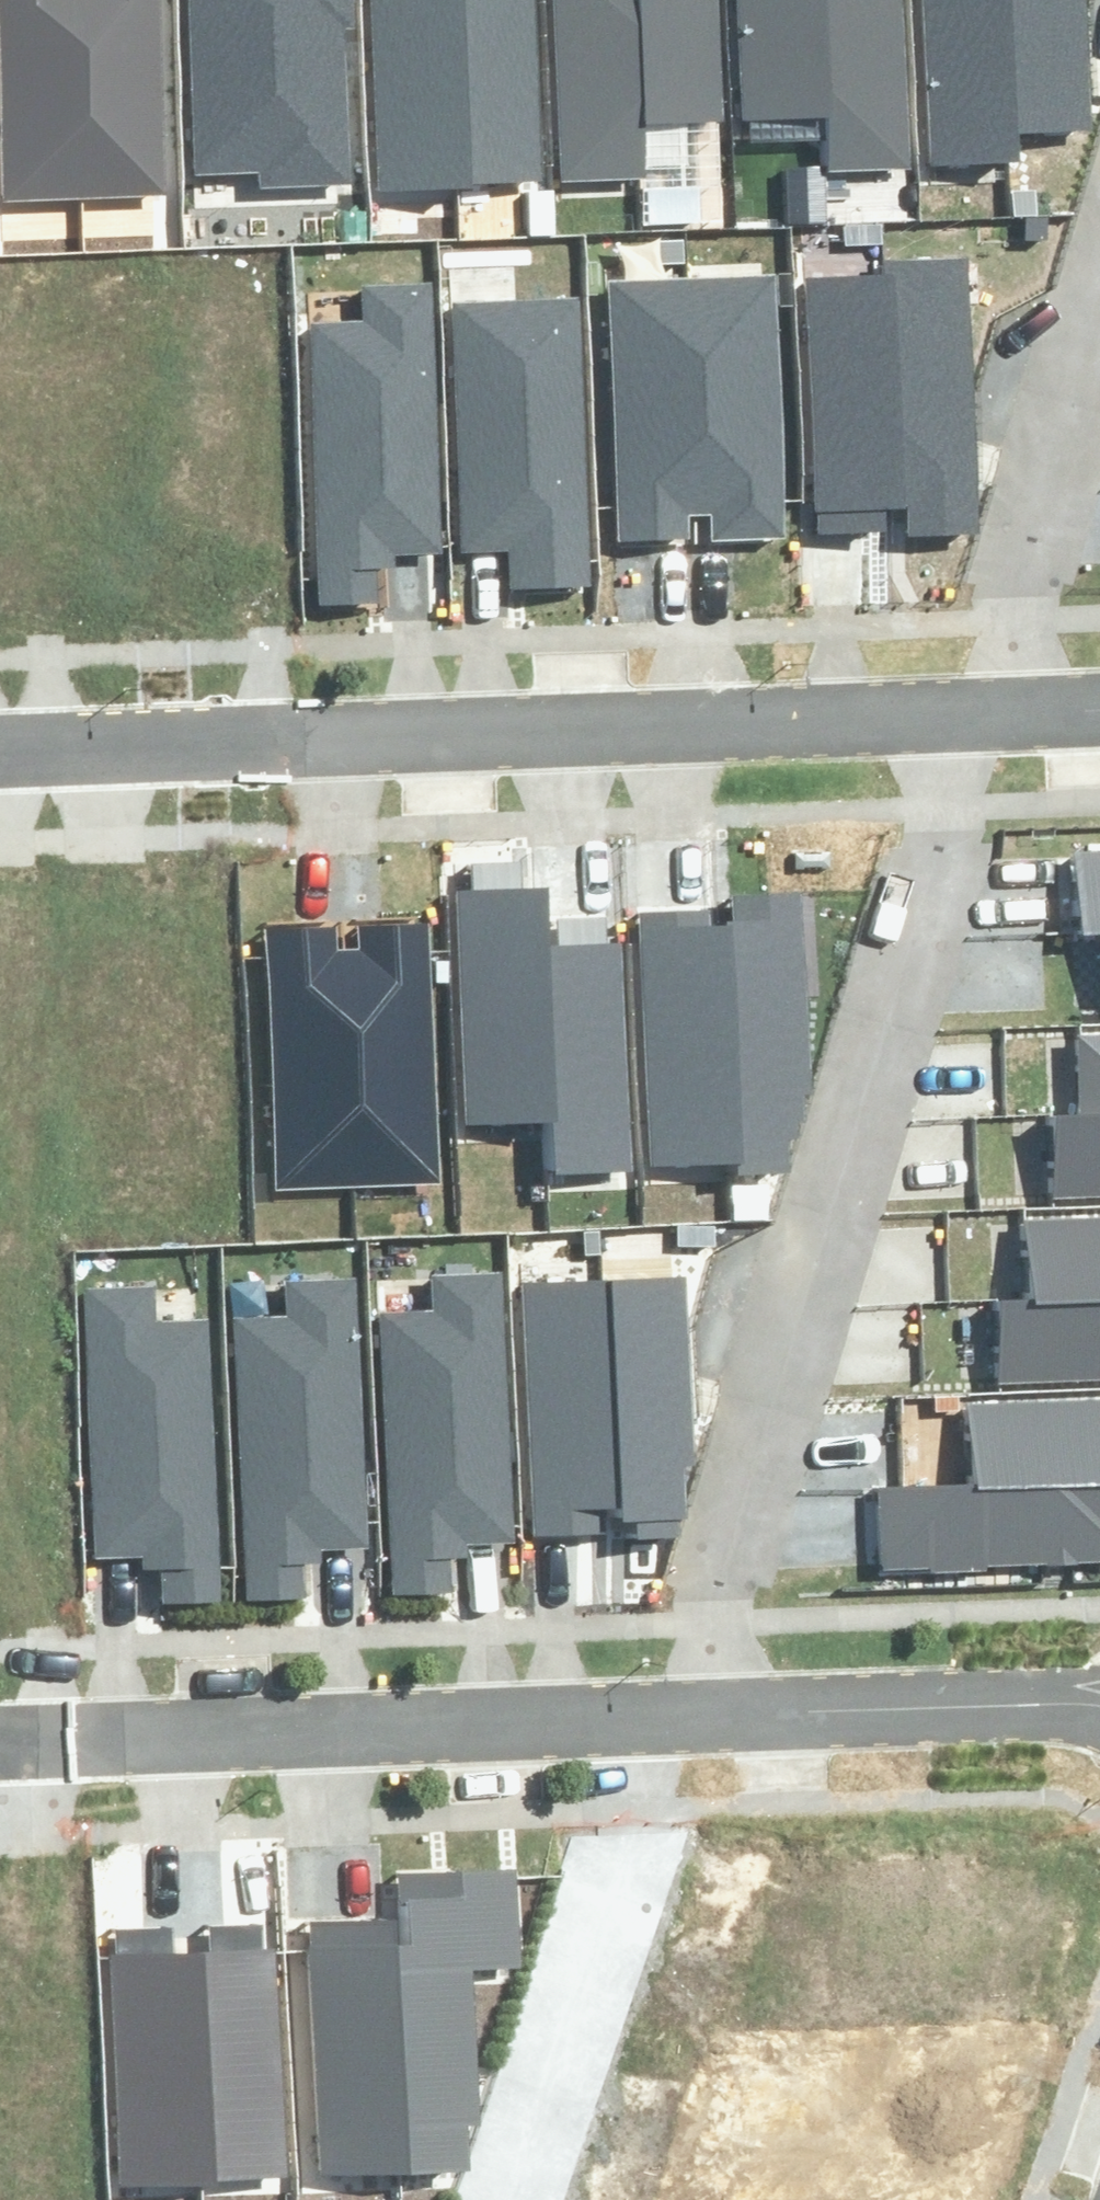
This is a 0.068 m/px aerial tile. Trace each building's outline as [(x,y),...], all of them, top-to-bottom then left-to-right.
[(7,201),(88,197),(78,0),(0,0),(0,52),(7,201)] [(157,0),(78,0),(88,197),(169,195),(157,0)] [(194,162),(255,159),(256,181),(337,177),(330,15),(349,14),(349,0),(188,0),(194,162)] [(374,180),(455,177),(450,0),(368,0),(374,180)] [(455,177),(530,175),(524,0),(450,0),(455,177)] [(559,174),(638,170),(636,117),(631,0),(551,0),(559,174)] [(636,117),(713,114),(710,0),(631,0),(636,117)] [(818,105),(814,0),(733,0),(736,107),(818,105)] [(902,159),(897,0),(814,0),(818,105),(820,162),(902,159)] [(920,161),(1004,157),(1002,122),(996,0),(912,0),(920,161)] [(1002,122),(1081,119),(1075,0),(996,0),(1002,122)] [(882,265),(896,528),(971,524),(957,248),(882,252),(882,265)] [(796,270),(809,533),(896,528),(882,265),(796,270)] [(684,278),(692,505),(707,505),(708,535),(767,534),(758,275),(684,278)] [(307,313),(316,592),(365,590),(363,538),(434,536),(426,277),(353,280),(354,311),(307,313)] [(609,280),(620,534),(686,531),(685,505),(692,505),(684,278),(609,280)] [(578,287),(451,290),(458,536),(502,535),(504,581),(586,578),(578,287)] [(1072,923),(1099,922),(1099,844),(1070,845),(1072,923)] [(455,886),(464,1102),(529,1100),(532,1158),(623,1155),(614,938),(536,941),(534,883),(455,886)] [(733,915),(724,915),(731,1157),(779,1154),(804,1073),(795,885),(732,888),(733,915)] [(701,903),(638,905),(646,1159),(731,1157),(724,915),(701,915),(701,903)] [(357,947),(341,948),(349,1175),(423,1173),(415,915),(356,917),(357,947)] [(334,923),(268,924),(274,1178),(349,1175),(341,948),(334,948),(334,923)] [(1074,1116),(1099,1115),(1099,1026),(1070,1027),(1074,1116)] [(1074,1116),(1047,1117),(1051,1187),(1099,1184),(1099,1115),(1074,1116)] [(1016,1292),(1099,1288),(1099,1206),(1012,1210),(1016,1292)] [(368,1307),(383,1580),(417,1578),(415,1547),(506,1543),(490,1259),(413,1263),(415,1305),(368,1307)] [(232,1318),(247,1591),(281,1589),(279,1558),(370,1553),(354,1269),(277,1273),(279,1316),(232,1318)] [(599,1272),(604,1502),(619,1501),(619,1524),(668,1523),(666,1454),(682,1454),(677,1271),(599,1272)] [(599,1272),(521,1274),(527,1524),(575,1523),(575,1503),(604,1502),(599,1272)] [(179,1595),(212,1593),(198,1320),(151,1323),(149,1280),(71,1285),(86,1568),(177,1564),(179,1595)] [(989,1376),(1099,1371),(1099,1288),(1016,1292),(985,1294),(989,1376)] [(965,1481),(1099,1474),(1099,1387),(960,1395),(965,1481)] [(866,1569),(1099,1558),(1099,1474),(965,1481),(861,1485),(866,1569)] [(381,1910),(392,2157),(446,2154),(444,2108),(466,2107),(459,1958),(517,1955),(512,1855),(378,1861),(381,1910)] [(109,1907),(117,2170),(189,2167),(182,1929),(174,1930),(173,1905),(109,1907)] [(196,1929),(182,1929),(189,2167),(269,2166),(260,1905),(196,1907),(196,1929)] [(295,1914),(306,2160),(392,2157),(381,1910),(295,1914)]
